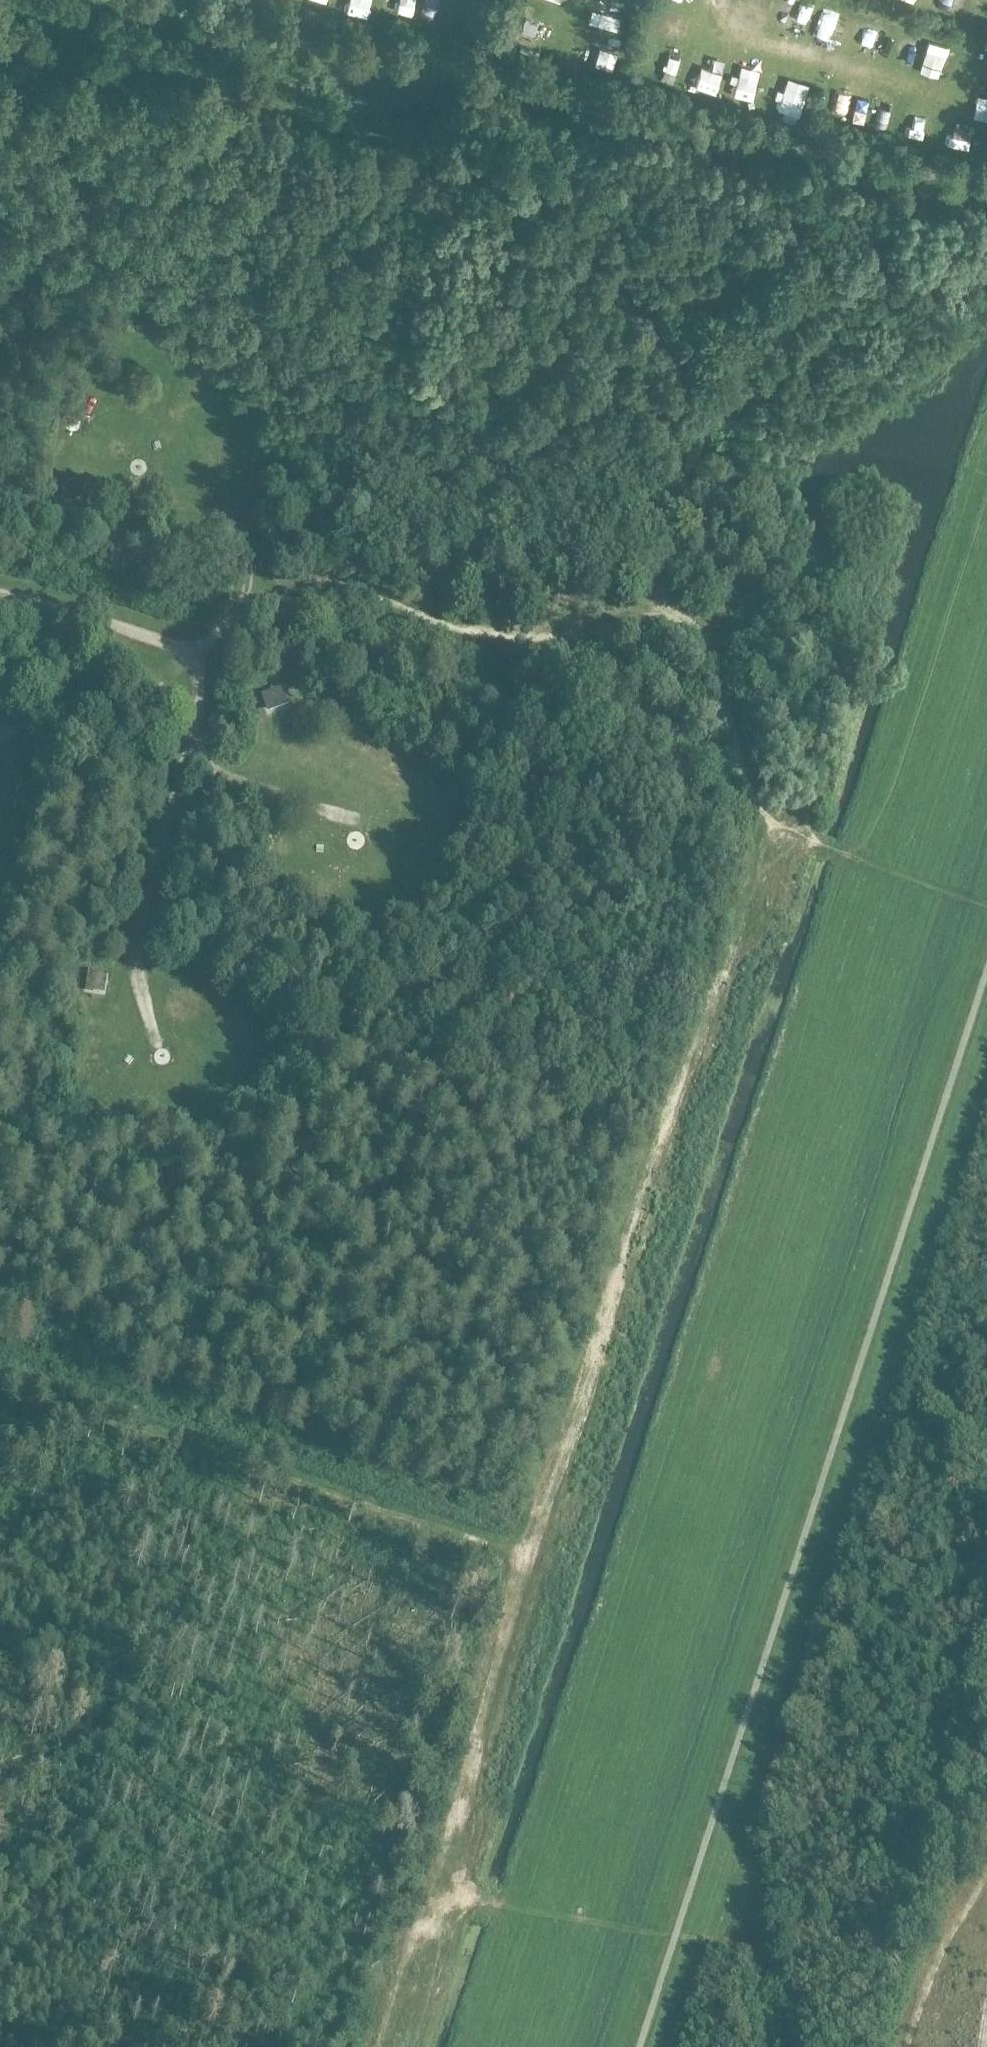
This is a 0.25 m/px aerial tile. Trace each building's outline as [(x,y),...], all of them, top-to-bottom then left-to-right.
[(775,19),(805,24),(809,0),(779,0),(775,19)] [(968,16),(973,0),(950,0),(947,9),(968,16)] [(839,29),(843,10),(818,4),(813,23),(839,29)] [(590,30),(621,34),(624,10),(594,5),(590,30)] [(859,17),(853,35),(877,43),(883,25),(859,17)] [(715,90),(718,68),(694,65),(691,87),(715,90)] [(771,85),(766,107),(762,106),(762,108),(792,115),(797,90),(771,85)] [(852,111),(854,93),(836,90),(834,108),(852,111)] [(979,107),(986,114),(986,97),(979,107)] [(874,98),(867,117),(886,124),(892,104),(874,98)] [(923,136),(930,113),(910,107),(904,131),(923,136)] [(67,481),(65,493),(79,496),(81,484),(67,481)] [(269,709),(283,704),(279,693),(265,698),(269,709)] [(91,974),(89,989),(101,990),(103,976),(91,974)]
